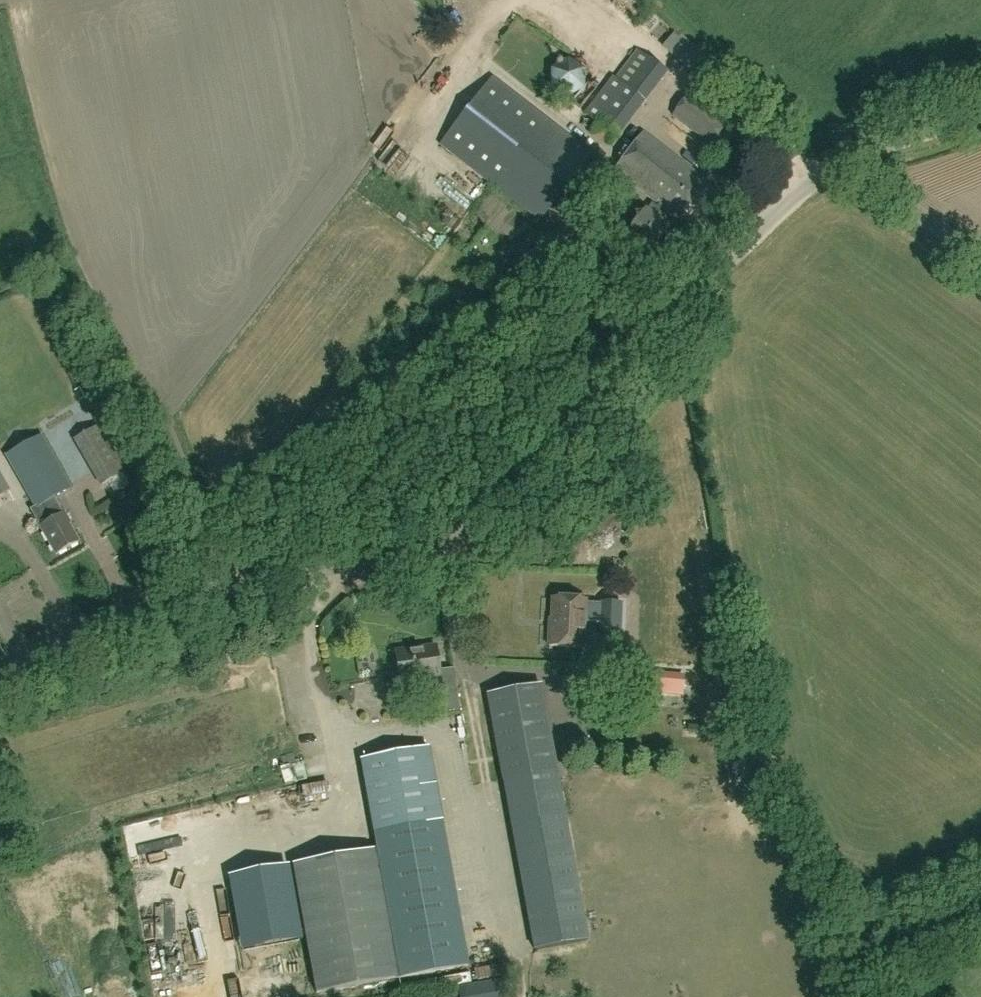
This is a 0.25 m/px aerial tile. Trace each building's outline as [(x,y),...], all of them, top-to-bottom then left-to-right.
[(676,31),(662,47),(681,65),(682,64),(692,71),(704,57),(676,31)] [(617,139),(668,73),(637,49),(615,77),(612,75),(584,112),(617,139)] [(567,100),(585,89),(584,70),(568,60),(550,69),(550,89),(567,100)] [(492,78),(441,145),(540,221),(592,154),(492,78)] [(688,96),(673,115),(711,145),(726,126),(688,96)] [(658,206),(668,213),(677,220),(707,182),(643,132),(613,170),(658,206)] [(652,203),(646,211),(629,232),(651,250),(668,228),(661,223),(668,213),(658,206),(657,207),(652,203)] [(99,426),(77,439),(103,485),(126,472),(99,426)] [(49,452),(16,471),(37,507),(31,510),(41,526),(40,526),(57,555),(80,542),(68,521),(70,520),(65,512),(63,513),(54,497),(70,488),(49,452)] [(10,492),(0,475),(0,498),(10,492)] [(668,592),(655,591),(654,605),(667,606),(668,592)] [(554,599),(551,646),(583,648),(585,621),(601,622),(600,634),(620,635),(621,603),(601,602),(601,605),(585,604),(586,600),(554,599)] [(396,650),(401,682),(431,678),(436,716),(461,713),(455,668),(439,670),(436,645),(396,650)] [(650,675),(648,692),(682,695),(683,679),(650,675)] [(544,685),(488,695),(497,743),(504,782),(560,771),(544,685)] [(294,864),(317,992),(469,965),(429,748),(362,760),(378,849),(294,864)] [(290,766),(280,769),(285,785),(295,782),(295,783),(308,780),(304,762),(300,763),(290,766)] [(506,978),(458,987),(460,996),(510,996),(506,978)]
